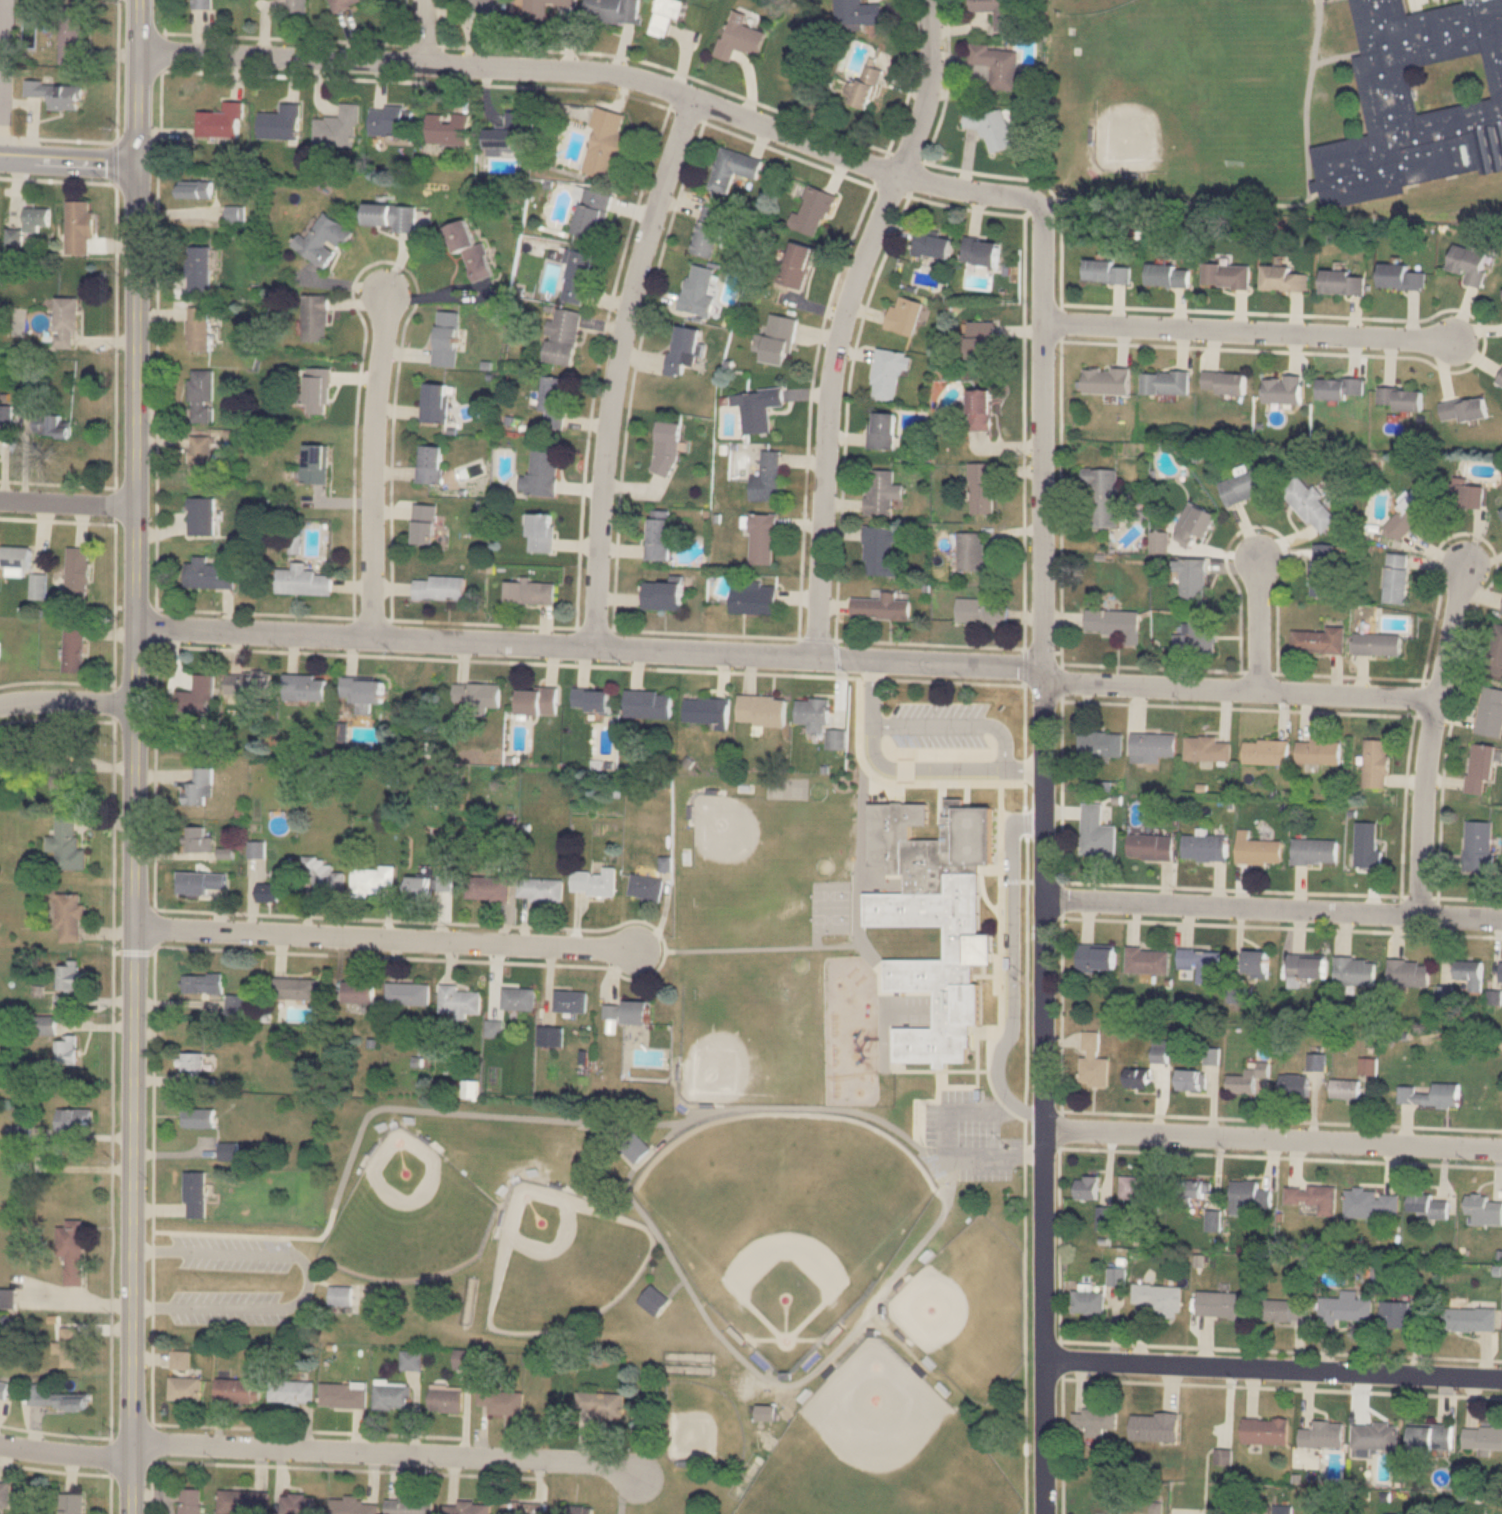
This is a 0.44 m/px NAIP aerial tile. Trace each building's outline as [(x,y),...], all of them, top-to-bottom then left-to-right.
[(217,0),(194,0),(194,9),(217,9),(217,0)] [(287,14),(305,14),(306,0),(288,0),(287,14)] [(333,12),(372,0),(330,0),(333,12)] [(485,26),(505,16),(497,0),(472,0),(485,26)] [(523,18),(543,19),(544,5),(575,6),(575,0),(524,0),(523,18)] [(640,0),(587,0),(585,18),(637,24),(640,0)] [(674,17),(683,20),(689,2),(682,0),(660,0),(650,33),(667,38),(674,17)] [(840,28),(865,28),(865,0),(840,0),(840,28)] [(996,12),(996,30),(1018,30),(1018,0),(971,0),(971,12),(996,12)] [(1313,144),(1322,202),(1501,172),(1501,0),(1349,0),(1372,135),(1313,144)] [(84,5),(60,5),(60,63),(84,63),(84,5)] [(766,31),(744,25),(747,14),(731,9),(716,55),(731,60),(735,47),(759,54),(766,31)] [(990,88),(1016,90),(1018,50),(989,49),(990,44),(970,43),(969,63),(991,64),(990,88)] [(858,83),(849,80),(845,91),(852,93),(849,101),(869,108),(883,69),(865,63),(858,83)] [(48,108),(82,109),(83,82),(25,80),(25,95),(49,95),(48,108)] [(225,96),(224,106),(199,106),(196,136),(241,136),(243,97),(238,97),(225,96)] [(282,97),(281,109),(261,109),(260,135),(297,135),(302,98),(292,98),(282,97)] [(372,103),(380,103),(387,104),(387,98),(404,98),(404,105),(412,104),(412,133),(371,132),(372,103)] [(343,100),(342,106),(341,114),(316,115),(314,142),(359,145),(360,101),(343,100)] [(596,104),(591,122),(597,125),(584,168),(611,178),(619,151),(626,153),(632,132),(620,129),(625,113),(615,110),(596,104)] [(964,127),(982,127),(988,152),(1015,145),(1005,109),(997,108),(994,109),(964,108),(964,127)] [(429,109),(427,140),(473,141),(475,110),(429,109)] [(487,121),(485,141),(520,141),(520,121),(487,121)] [(756,178),(761,158),(720,146),(708,187),(728,193),(734,172),(756,178)] [(214,174),(212,198),(175,201),(177,174),(214,174)] [(587,184),(574,240),(596,245),(609,197),(611,190),(587,184)] [(832,193),(803,184),(792,227),(800,229),(797,240),(790,238),(778,282),(805,290),(832,193)] [(67,253),(92,253),(92,199),(67,199),(67,253)] [(365,199),(363,223),(397,223),(397,228),(406,229),(415,230),(417,203),(365,199)] [(724,209),(703,203),(691,251),(712,257),(724,209)] [(48,206),(23,206),(23,230),(48,230),(48,206)] [(242,219),(242,206),(226,206),(226,219),(242,219)] [(294,240),(302,228),(318,236),(331,216),(350,226),(319,269),(312,261),(294,240)] [(446,226),(458,253),(465,250),(475,279),(485,275),(494,272),(485,251),(488,250),(483,239),(476,241),(467,218),(446,226)] [(6,244),(20,244),(20,228),(6,228),(6,244)] [(952,234),(916,228),(912,253),(948,259),(952,234)] [(996,265),(999,241),(964,236),(961,260),(996,265)] [(1484,286),(1494,251),(1456,241),(1449,268),(1467,273),(1465,280),(1484,286)] [(189,245),(191,290),(211,289),(212,245),(189,245)] [(573,252),(562,295),(584,300),(586,288),(592,257),(573,252)] [(1085,281),(1130,281),(1130,265),(1114,265),(1114,259),(1085,259),(1085,281)] [(713,269),(689,263),(677,309),(708,317),(713,295),(706,293),(713,269)] [(1250,287),(1250,264),(1204,263),(1204,286),(1250,287)] [(1427,270),(1409,270),(1409,263),(1381,263),(1381,287),(1427,287),(1427,270)] [(1190,285),(1190,264),(1147,264),(1147,285),(1190,285)] [(1292,265),(1263,264),(1262,290),(1309,291),(1309,272),(1291,272),(1292,265)] [(1323,270),(1323,292),(1366,293),(1367,271),(1323,270)] [(327,293),(327,302),(328,339),(303,339),(304,291),(327,293)] [(913,336),(923,302),(895,294),(885,328),(913,336)] [(55,347),(77,347),(77,296),(55,296),(55,347)] [(191,302),(191,311),(190,351),(212,351),(213,303),(191,302)] [(556,305),(544,359),(572,364),(582,322),(584,312),(556,305)] [(440,306),(435,348),(434,359),(454,363),(460,310),(440,306)] [(759,336),(756,350),(762,351),(760,360),(788,365),(796,318),(769,313),(765,337),(759,336)] [(968,357),(995,357),(995,321),(968,321),(968,357)] [(680,377),(683,364),(693,366),(701,329),(675,324),(665,374),(680,377)] [(869,399),(894,402),(899,370),(907,371),(910,352),(876,348),(869,399)] [(192,362),(191,407),(190,419),(213,419),(216,362),(192,362)] [(308,365),(306,411),(329,411),(331,372),(332,365),(308,365)] [(1129,394),(1129,367),(1084,367),(1084,394),(1129,394)] [(545,370),(539,416),(563,418),(564,414),(571,375),(545,370)] [(1190,370),(1143,370),(1143,393),(1189,394),(1190,370)] [(1246,372),(1204,371),(1204,393),(1246,394),(1246,372)] [(1302,376),(1264,376),(1264,402),(1302,402),(1302,376)] [(425,377),(422,408),(421,419),(447,420),(448,379),(425,377)] [(1365,378),(1320,377),(1319,397),(1364,398),(1365,378)] [(1424,388),(1379,387),(1378,409),(1424,410),(1424,388)] [(993,429),(992,388),(970,389),(970,430),(993,429)] [(730,407),(742,406),(743,434),(770,433),(768,407),(784,406),(783,390),(730,392),(730,407)] [(35,435),(61,434),(61,414),(31,415),(30,397),(17,397),(17,428),(35,427),(35,435)] [(1442,403),(1445,423),(1489,417),(1486,397),(1442,403)] [(10,424),(10,406),(0,406),(0,424),(10,424)] [(894,448),(894,412),(868,412),(868,448),(894,448)] [(650,472),(673,475),(680,424),(657,421),(650,472)] [(192,432),(192,438),(191,474),(212,474),(213,432),(192,432)] [(303,440),(328,439),(325,482),(318,482),(300,481),(303,440)] [(421,441),(442,443),(440,482),(416,480),(418,470),(421,441)] [(532,448),(532,471),(522,472),(521,485),(528,486),(528,494),(555,495),(556,481),(559,450),(532,448)] [(750,500),(779,500),(779,451),(761,451),(761,475),(750,475),(750,500)] [(990,462),(970,462),(970,513),(997,513),(996,481),(991,481),(990,462)] [(1227,505),(1272,489),(1264,466),(1219,482),(1227,505)] [(866,514),(893,514),(893,469),(867,469),(866,514)] [(1090,486),(1090,527),(1118,527),(1118,469),(1082,469),(1082,486),(1090,486)] [(1338,518),(1320,498),(1323,495),(1314,486),(1312,489),(1298,475),(1281,491),(1322,534),(1338,518)] [(190,532),(215,534),(216,485),(190,483),(190,519),(190,532)] [(1448,484),(1448,507),(1485,507),(1486,484),(1448,484)] [(1383,524),(1400,540),(1437,502),(1420,486),(1383,524)] [(414,498),(414,508),(413,542),(432,542),(435,499),(414,498)] [(1206,538),(1217,514),(1190,502),(1173,539),(1190,547),(1197,534),(1206,538)] [(528,507),(526,550),(553,551),(553,539),(555,507),(528,507)] [(667,560),(669,511),(647,510),(645,559),(667,560)] [(775,564),(775,513),(750,513),(749,564),(775,564)] [(863,574),(891,575),(892,543),(901,543),(901,526),(864,525),(863,574)] [(992,573),(992,555),(983,555),(983,532),(959,532),(959,573),(992,573)] [(1334,595),(1334,543),(1312,543),(1312,595),(1334,595)] [(30,547),(3,547),(3,576),(30,576),(30,547)] [(89,548),(67,548),(67,597),(89,597),(89,548)] [(185,557),(194,557),(194,551),(209,551),(208,560),(240,560),(238,585),(230,585),(184,586),(185,557)] [(1410,554),(1387,553),(1384,602),(1407,603),(1410,554)] [(1179,604),(1206,604),(1206,558),(1179,558),(1179,604)] [(279,564),(293,565),(293,560),(306,561),(307,567),(315,568),(315,572),(331,573),(331,579),(330,593),(278,591),(279,564)] [(414,575),(430,577),(429,572),(466,574),(464,598),(413,597),(413,586),(414,575)] [(46,574),(31,574),(31,598),(46,598),(46,574)] [(506,580),(504,601),(547,603),(553,603),(556,579),(506,580)] [(643,609),(682,609),(682,581),(675,581),(644,581),(643,609)] [(730,613),(775,614),(776,583),(746,582),(746,587),(731,587),(730,613)] [(851,618),(910,620),(911,600),(896,599),(897,592),(881,591),(881,599),(852,598),(851,618)] [(986,598),(956,598),(956,623),(1008,624),(1008,606),(986,605),(986,598)] [(1140,611),(1086,609),(1085,632),(1125,633),(1125,644),(1139,644),(1140,611)] [(1214,653),(1214,615),(1186,615),(1186,633),(1174,633),(1174,653),(1214,653)] [(1494,622),(1486,672),(1501,674),(1501,623),(1494,622)] [(84,672),(84,624),(64,624),(64,672),(84,672)] [(1327,630),(1291,630),(1291,652),(1345,652),(1345,626),(1327,626),(1327,630)] [(1401,633),(1355,633),(1355,654),(1401,654),(1401,633)] [(271,671),(225,670),(225,695),(271,696),(271,671)] [(215,675),(194,674),(194,691),(176,691),(176,711),(214,713),(215,675)] [(326,700),(326,675),(283,675),(283,700),(326,700)] [(383,702),(382,678),(341,678),(342,703),(383,702)] [(454,683),(453,705),(499,707),(500,684),(454,683)] [(1482,685),(1475,732),(1501,736),(1501,688),(1482,685)] [(517,713),(557,714),(557,687),(518,687),(517,713)] [(609,689),(573,689),(573,711),(609,711),(609,689)] [(625,716),(670,716),(670,691),(625,690),(625,716)] [(786,697),(738,695),(737,723),(785,725),(786,697)] [(728,698),(685,696),(684,722),(727,724),(728,698)] [(846,729),(827,729),(827,698),(796,698),(796,723),(808,723),(807,731),(826,731),(826,748),(846,749),(846,729)] [(1122,755),(1122,731),(1078,731),(1078,755),(1122,755)] [(1175,733),(1131,733),(1131,762),(1161,762),(1161,755),(1175,755),(1175,733)] [(1217,736),(1184,735),(1184,760),(1230,761),(1230,741),(1217,740),(1217,736)] [(1243,763),(1287,765),(1288,740),(1244,739),(1243,763)] [(1341,764),(1341,740),(1296,739),(1296,764),(1341,764)] [(1388,787),(1388,739),(1364,739),(1364,787),(1388,787)] [(1495,745),(1472,742),(1466,792),(1489,795),(1495,745)] [(59,761),(59,774),(51,774),(51,789),(59,789),(59,803),(81,803),(82,761),(59,761)] [(212,796),(212,767),(195,767),(195,782),(184,782),(184,804),(206,804),(206,796),(212,796)] [(1116,825),(1102,825),(1102,802),(1082,801),(1081,856),(1115,857),(1116,825)] [(974,1063),(977,963),(992,964),(993,937),(984,933),(988,807),(948,806),(949,810),(946,814),(945,840),(912,839),(912,825),(928,826),(929,804),(871,802),(869,861),(905,878),(905,893),(866,892),(865,924),(946,927),(945,960),(886,958),(885,990),(935,992),(934,1028),(896,1027),(895,1060),(974,1063)] [(56,850),(56,868),(86,868),(86,848),(77,848),(77,813),(57,813),(57,835),(46,835),(47,850),(56,850)] [(1494,872),(1494,821),(1465,820),(1465,872),(1494,872)] [(1356,866),(1381,866),(1381,850),(1377,850),(1377,822),(1356,822),(1356,866)] [(187,826),(187,852),(214,852),(214,836),(205,836),(205,826),(187,826)] [(1282,840),(1247,839),(1247,829),(1237,829),(1236,862),(1281,864),(1282,840)] [(1173,835),(1128,834),(1127,858),(1172,859),(1173,835)] [(1182,835),(1182,860),(1225,860),(1226,835),(1182,835)] [(1337,839),(1292,839),(1292,864),(1337,865),(1337,839)] [(345,871),(334,871),(334,863),(325,863),(325,855),(303,855),(303,875),(314,875),(314,895),(345,895),(345,871)] [(352,866),(352,895),(384,895),(384,884),(395,884),(395,867),(352,866)] [(615,867),(603,867),(603,871),(572,871),(572,894),(615,895),(615,867)] [(225,872),(178,872),(178,894),(225,894),(225,872)] [(628,896),(660,901),(663,879),(631,874),(628,896)] [(510,901),(511,877),(467,875),(466,900),(510,901)] [(563,879),(518,878),(518,900),(563,901),(563,879)] [(280,901),(280,882),(257,882),(257,901),(280,901)] [(58,941),(81,941),(81,918),(85,918),(85,904),(80,904),(80,893),(58,893),(58,941)] [(1077,970),(1115,970),(1115,945),(1077,945),(1077,970)] [(1126,971),(1168,972),(1168,948),(1126,948),(1126,971)] [(1219,949),(1177,949),(1177,969),(1197,969),(1197,983),(1219,983),(1219,949)] [(1244,972),(1267,972),(1267,950),(1244,950),(1244,972)] [(1326,955),(1288,955),(1288,978),(1326,978),(1326,955)] [(1335,984),(1375,984),(1375,957),(1335,957),(1335,984)] [(1428,986),(1429,960),(1388,960),(1388,985),(1428,986)] [(1482,961),(1455,961),(1455,979),(1469,979),(1469,991),(1482,991),(1482,961)] [(84,989),(84,970),(79,970),(79,962),(58,962),(58,989),(84,989)] [(184,973),(184,992),(222,992),(222,973),(184,973)] [(317,978),(272,978),(272,998),(317,998),(317,978)] [(373,981),(342,981),(342,1003),(373,1003),(373,981)] [(386,1005),(429,1005),(429,983),(386,983),(386,1005)] [(458,985),(439,985),(439,1012),(480,1012),(480,991),(458,991),(458,985)] [(501,1009),(533,1009),(533,988),(502,987),(501,1009)] [(554,1012),(586,1012),(586,991),(554,991),(554,1012)] [(244,995),(226,995),(226,1013),(243,1013),(244,995)] [(648,1024),(649,1003),(604,1001),(604,1022),(648,1024)] [(55,1035),(55,1016),(34,1016),(34,1035),(55,1035)] [(486,1037),(501,1037),(501,1021),(486,1021),(486,1037)] [(1109,1057),(1099,1057),(1099,1031),(1082,1031),(1081,1086),(1109,1086),(1109,1057)] [(56,1036),(56,1063),(77,1063),(77,1036),(56,1036)] [(204,1070),(204,1052),(179,1052),(179,1070),(204,1070)] [(1324,1053),(1309,1053),(1309,1068),(1324,1068),(1324,1053)] [(1255,1093),(1256,1076),(1269,1077),(1269,1062),(1256,1061),(1256,1067),(1246,1066),(1246,1075),(1228,1074),(1228,1092),(1255,1093)] [(1149,1068),(1126,1068),(1126,1087),(1149,1087),(1149,1068)] [(1178,1090),(1203,1090),(1203,1069),(1178,1069),(1178,1090)] [(1280,1095),(1308,1095),(1308,1074),(1280,1074),(1280,1095)] [(1331,1098),(1359,1098),(1359,1080),(1331,1080),(1331,1098)] [(1459,1083),(1434,1082),(1433,1093),(1414,1092),(1415,1086),(1398,1085),(1398,1104),(1458,1106),(1459,1083)] [(58,1131),(92,1131),(92,1108),(58,1108),(58,1131)] [(215,1108),(182,1108),(182,1126),(215,1126),(215,1108)] [(619,1146),(636,1163),(651,1147),(635,1130),(619,1146)] [(239,1141),(220,1141),(220,1160),(239,1160),(239,1141)] [(185,1171),(185,1219),(207,1219),(207,1171),(185,1171)] [(1099,1176),(1077,1176),(1077,1199),(1099,1199),(1099,1176)] [(1121,1200),(1162,1200),(1162,1177),(1121,1177),(1121,1200)] [(1192,1197),(1211,1197),(1211,1180),(1180,1180),(1180,1208),(1192,1208),(1192,1197)] [(1243,1203),(1261,1203),(1261,1180),(1231,1180),(1231,1215),(1243,1215),(1243,1203)] [(1319,1216),(1336,1216),(1336,1186),(1285,1185),(1285,1204),(1319,1204),(1319,1216)] [(1346,1191),(1345,1216),(1398,1218),(1399,1192),(1346,1191)] [(1431,1200),(1431,1192),(1409,1192),(1409,1217),(1448,1217),(1448,1200),(1431,1200)] [(1488,1201),(1488,1194),(1466,1194),(1466,1214),(1474,1214),(1474,1225),(1501,1225),(1501,1201),(1488,1201)] [(1220,1230),(1220,1212),(1209,1212),(1209,1230),(1220,1230)] [(84,1220),(67,1220),(67,1227),(58,1227),(58,1256),(67,1256),(67,1285),(83,1286),(84,1220)] [(1126,1268),(1109,1268),(1109,1286),(1126,1286),(1126,1268)] [(1182,1286),(1134,1285),(1133,1303),(1151,1304),(1151,1317),(1181,1318),(1182,1286)] [(329,1307),(352,1307),(352,1286),(329,1286),(329,1307)] [(17,1308),(17,1289),(0,1289),(0,1308),(17,1308)] [(1105,1315),(1105,1292),(1073,1292),(1073,1315),(1105,1315)] [(1342,1298),(1320,1297),(1319,1322),(1373,1324),(1374,1299),(1356,1298),(1357,1292),(1342,1292),(1342,1298)] [(1246,1319),(1246,1293),(1197,1293),(1197,1319),(1246,1319)] [(1263,1321),(1307,1321),(1307,1300),(1263,1300),(1263,1321)] [(1382,1327),(1426,1327),(1426,1303),(1382,1303),(1382,1327)] [(1497,1309),(1443,1309),(1443,1331),(1497,1331),(1497,1309)] [(54,1343),(54,1354),(61,1354),(61,1367),(84,1367),(84,1328),(62,1328),(62,1343),(54,1343)] [(475,1350),(456,1350),(456,1368),(475,1368),(475,1350)] [(171,1369),(189,1369),(188,1351),(171,1352),(171,1369)] [(169,1400),(201,1400),(201,1378),(169,1378),(169,1400)] [(259,1403),(260,1380),(216,1378),(215,1401),(259,1403)] [(6,1400),(9,1382),(0,1380),(0,1399),(6,1400)] [(270,1404),(314,1404),(314,1381),(270,1381),(270,1404)] [(524,1391),(502,1390),(502,1383),(479,1382),(478,1404),(489,1405),(489,1413),(523,1415),(524,1391)] [(320,1407),(367,1408),(367,1384),(321,1383),(320,1407)] [(89,1409),(89,1393),(44,1393),(44,1384),(29,1384),(29,1409),(89,1409)] [(411,1409),(411,1384),(374,1384),(374,1409),(411,1409)] [(431,1411),(463,1411),(463,1385),(431,1385),(431,1411)] [(624,1393),(577,1392),(576,1416),(624,1418),(624,1393)] [(757,1420),(775,1420),(775,1406),(757,1406),(757,1420)] [(1117,1411),(1073,1410),(1072,1430),(1088,1430),(1088,1439),(1103,1439),(1103,1429),(1117,1429),(1117,1411)] [(1179,1414),(1131,1413),(1131,1441),(1178,1442),(1179,1414)] [(1242,1443),(1289,1444),(1289,1418),(1242,1418),(1242,1443)] [(1299,1447),(1343,1447),(1343,1421),(1313,1421),(1313,1428),(1299,1428),(1299,1447)] [(1398,1449),(1398,1423),(1353,1423),(1353,1449),(1398,1449)] [(1451,1423),(1410,1423),(1410,1452),(1451,1452),(1451,1423)] [(1501,1450),(1501,1426),(1463,1426),(1463,1450),(1501,1450)] [(9,1506),(10,1481),(0,1481),(0,1506),(9,1506)] [(180,1489),(179,1513),(201,1513),(202,1489),(180,1489)] [(219,1490),(219,1513),(267,1513),(268,1491),(219,1490)] [(61,1513),(83,1513),(83,1494),(61,1494),(61,1513)] [(281,1494),(281,1513),(314,1513),(314,1494),(281,1494)] [(432,1498),(386,1498),(386,1513),(432,1513),(432,1498)] [(379,1500),(330,1499),(329,1513),(379,1513),(379,1500)] [(489,1503),(445,1503),(444,1513),(489,1513),(489,1503)] [(542,1503),(509,1503),(509,1513),(542,1513),(542,1503)] [(593,1506),(564,1506),(564,1513),(593,1513),(593,1506)]
